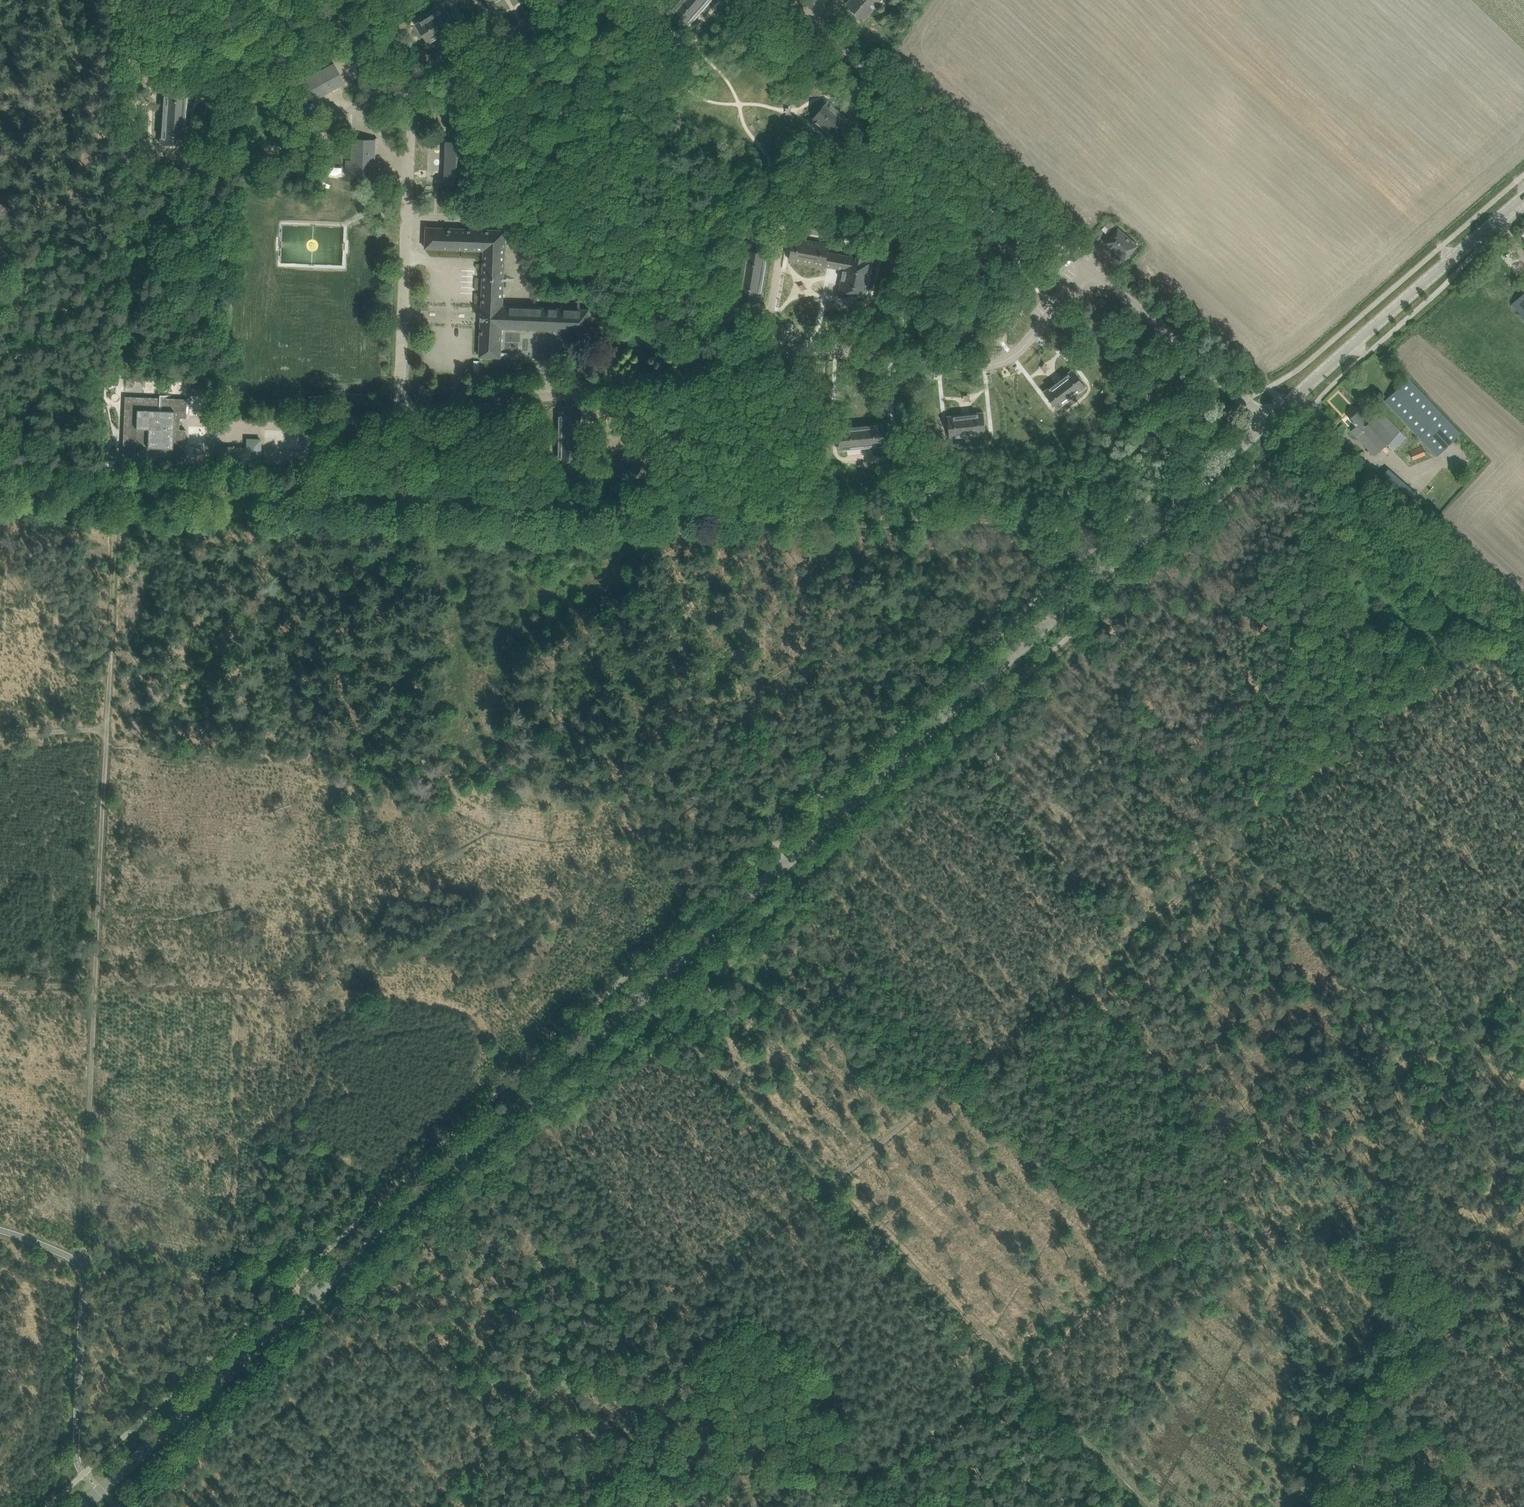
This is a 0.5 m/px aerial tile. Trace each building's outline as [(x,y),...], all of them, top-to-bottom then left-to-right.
[(668,13),(685,29),(711,0),(679,0),(668,13)] [(867,0),(850,0),(846,4),(864,19),(875,7),(867,0)] [(416,23),(424,35),(429,43),(457,26),(445,6),(416,23)] [(298,76),(306,91),(311,100),(344,83),(334,63),(315,73),(312,68),(298,76)] [(162,142),(185,144),(189,91),(165,90),(162,142)] [(827,101),(821,108),(812,119),(838,140),(853,122),(827,101)] [(474,147),(475,116),(451,115),(450,141),(447,141),(446,183),(449,183),(449,190),(463,190),(464,184),(467,184),(469,147),(474,147)] [(347,176),(352,176),(374,176),(376,139),(354,138),(353,159),(347,159),(347,176)] [(1119,226),(1111,235),(1105,243),(1125,260),(1139,243),(1119,226)] [(506,230),(436,227),(426,227),(425,248),(484,250),(480,356),(501,357),(502,328),(578,331),(577,332),(577,333),(578,334),(578,335),(578,336),(579,336),(579,337),(580,338),(581,338),(582,339),(583,339),(584,339),(585,339),(587,339),(588,338),(589,338),(590,337),(590,336),(591,335),(591,334),(591,333),(592,332),(591,331),(591,330),(591,329),(590,328),(590,327),(589,327),(589,309),(503,306),(506,230)] [(1034,237),(1040,241),(1043,237),(1038,233),(1034,237)] [(793,238),(791,250),(789,259),(843,269),(839,295),(866,300),(873,260),(862,258),(863,257),(857,256),(856,257),(828,252),(829,244),(793,238)] [(746,249),(739,289),(737,299),(760,303),(768,253),(746,249)] [(1132,283),(1126,278),(1122,282),(1129,287),(1132,283)] [(1523,317),(1523,293),(1512,304),(1523,317)] [(1097,302),(1102,306),(1106,302),(1101,297),(1097,302)] [(1073,369),(1058,380),(1071,397),(1080,391),(1086,386),(1079,377),(1073,369)] [(1385,400),(1392,407),(1420,438),(1426,444),(1436,456),(1459,434),(1415,385),(1408,378),(1385,400)] [(1044,391),(1050,399),(1057,408),(1071,397),(1058,380),(1044,391)] [(146,381),(145,394),(187,395),(187,383),(146,381)] [(122,458),(184,461),(185,429),(179,429),(179,417),(186,418),(187,399),(125,396),(122,458)] [(1405,437),(1387,417),(1380,410),(1369,420),(1359,409),(1349,418),(1356,425),(1351,430),(1374,455),(1382,448),(1386,445),(1391,450),(1405,437)] [(559,462),(581,462),(582,411),(559,411),(559,462)] [(983,412),(965,414),(968,440),(986,438),(983,412)] [(968,440),(965,414),(947,416),(950,441),(968,440)] [(1230,429),(1233,427),(1237,423),(1233,418),(1225,424),(1230,429)] [(888,422),(862,425),(864,447),(890,445),(888,422)] [(493,432),(491,424),(481,426),(482,433),(493,432)] [(862,425),(837,427),(839,450),(864,447),(862,425)] [(449,438),(448,430),(438,432),(439,439),(449,438)] [(220,461),(261,462),(262,439),(246,438),(246,447),(220,446),(220,461)] [(617,457),(616,478),(641,478),(641,457),(617,457)] [(1386,470),(1377,481),(1407,508),(1417,497),(1386,470)]
